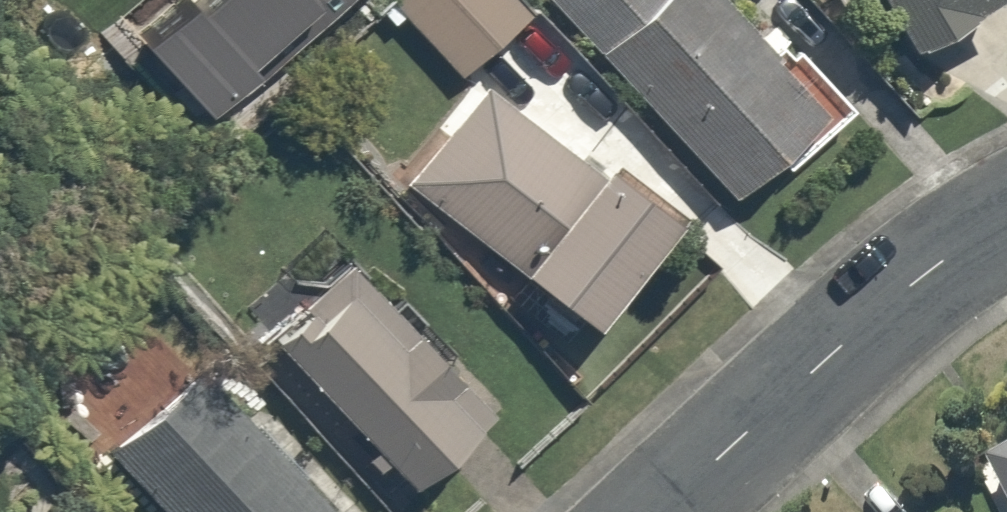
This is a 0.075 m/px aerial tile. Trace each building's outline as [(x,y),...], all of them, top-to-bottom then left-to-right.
[(127,43),(198,121),(331,0),(174,0),(127,43)] [(383,9),(440,75),(524,4),(521,0),(393,0),(383,9)] [(771,148),(785,162),(844,103),(823,82),(740,0),(537,0),(729,191),(771,148)] [(829,16),(858,0),(820,0),(829,16)] [(900,37),(970,0),(880,0),(900,37)] [(466,83),(399,172),(511,255),(577,166),(466,83)] [(676,213),(604,156),(499,291),(571,347),(676,213)] [(347,254),(261,349),(409,484),(495,390),(347,254)] [(99,452),(171,511),(354,511),(173,362),(99,452)] [(987,471),(1006,506),(1006,460),(987,471)]
